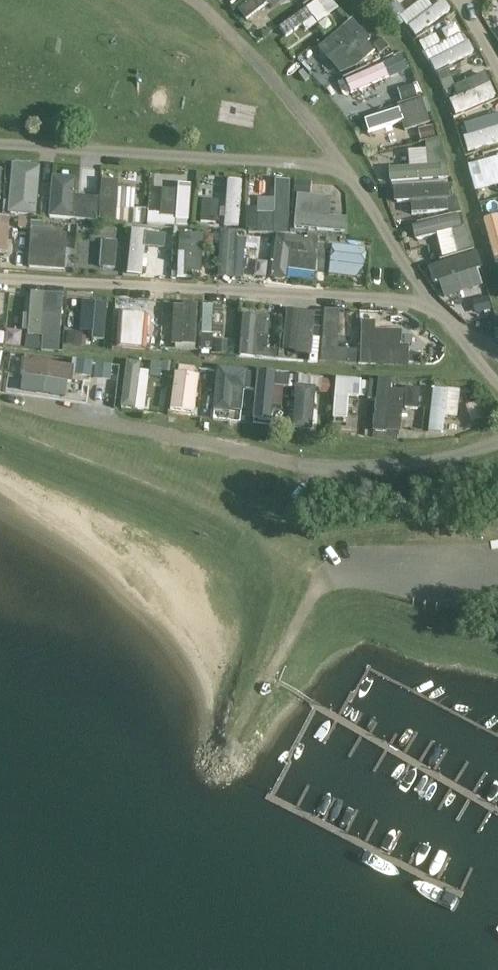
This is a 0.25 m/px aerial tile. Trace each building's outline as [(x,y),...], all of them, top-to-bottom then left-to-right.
[(238,9),(248,22),(276,0),(249,0),(238,9)] [(340,9),(334,0),(315,0),(306,5),(317,23),(340,9)] [(447,0),(442,0),(434,6),(430,0),(420,0),(404,11),(398,3),(393,6),(414,36),(453,10),(447,0)] [(434,72),(474,53),(464,31),(441,42),(436,33),(419,41),(434,72)] [(388,48),(380,39),(373,45),(381,54),(388,48)] [(402,100),(420,92),(404,54),(346,78),(352,93),(393,77),(402,100)] [(449,69),(439,73),(445,91),(455,87),(449,69)] [(491,80),(449,98),(456,114),(497,96),(491,80)] [(407,130),(432,121),(423,98),(365,118),(370,130),(403,119),(407,130)] [(468,154),(497,143),(497,102),(473,111),(476,121),(458,128),(468,154)] [(392,180),(447,177),(446,142),(409,143),(410,166),(391,167),(392,180)] [(474,189),(497,186),(497,156),(469,160),(474,189)] [(12,162),(10,212),(38,213),(40,163),(12,162)] [(50,175),(49,217),(97,218),(98,196),(76,195),(77,176),(50,175)] [(227,178),(226,225),(242,225),(243,179),(227,178)] [(291,231),(292,179),(276,178),(275,211),(257,211),(257,230),(291,231)] [(102,223),(191,224),(191,189),(163,189),(163,210),(136,210),(136,188),(119,188),(119,180),(102,180),(102,223)] [(332,196),(312,195),(312,182),(297,182),(296,231),(347,233),(348,216),(332,216),(332,196)] [(399,213),(450,211),(449,185),(398,186),(399,213)] [(485,205),(495,250),(497,250),(497,203),(485,205)] [(437,237),(442,256),(471,249),(462,214),(412,226),(416,242),(437,237)] [(8,252),(10,216),(0,215),(0,251),(8,252)] [(66,269),(68,230),(30,228),(29,267),(66,269)] [(128,274),(145,275),(147,229),(130,229),(128,274)] [(193,279),(194,270),(202,271),(204,233),(179,232),(176,278),(193,279)] [(246,233),(222,232),(220,275),(244,277),(246,233)] [(342,282),(359,283),(361,240),(277,235),(275,277),(316,279),(317,269),(343,270),(342,282)] [(103,239),(101,267),(117,267),(118,239),(103,239)] [(257,249),(258,240),(247,239),(246,248),(257,249)] [(434,262),(440,295),(484,287),(479,254),(434,262)] [(28,348),(62,349),(64,292),(30,291),(28,348)] [(478,314),(493,309),(489,295),(474,300),(478,314)] [(93,331),(93,340),(106,341),(108,302),(94,301),(94,315),(81,315),(80,330),(93,331)] [(174,303),(172,349),(197,350),(199,304),(174,303)] [(218,349),(219,304),(202,304),(201,348),(218,349)] [(309,360),(316,311),(288,307),(280,356),(309,360)] [(351,332),(341,331),(341,308),(323,308),(322,350),(350,350),(351,332)] [(149,314),(118,313),(116,348),(148,349),(149,314)] [(269,357),(270,315),(244,314),(243,356),(269,357)] [(361,319),(361,364),(410,365),(411,343),(404,343),(404,331),(376,330),(376,319),(361,319)] [(78,373),(90,375),(92,361),(79,360),(78,373)] [(121,406),(145,410),(152,365),(128,361),(121,406)] [(217,366),(215,415),(245,416),(247,367),(217,366)] [(195,413),(201,374),(175,370),(170,409),(195,413)] [(274,421),(274,405),(287,404),(286,371),(255,372),(256,422),(274,421)] [(295,427),(315,428),(317,374),(297,374),(295,427)] [(352,423),(353,396),(364,396),(364,377),(335,377),(334,422),(352,423)] [(374,378),(371,433),(401,435),(402,406),(419,407),(420,388),(393,387),(393,379),(374,378)] [(432,387),(430,433),(445,434),(445,417),(459,417),(460,388),(432,387)]
